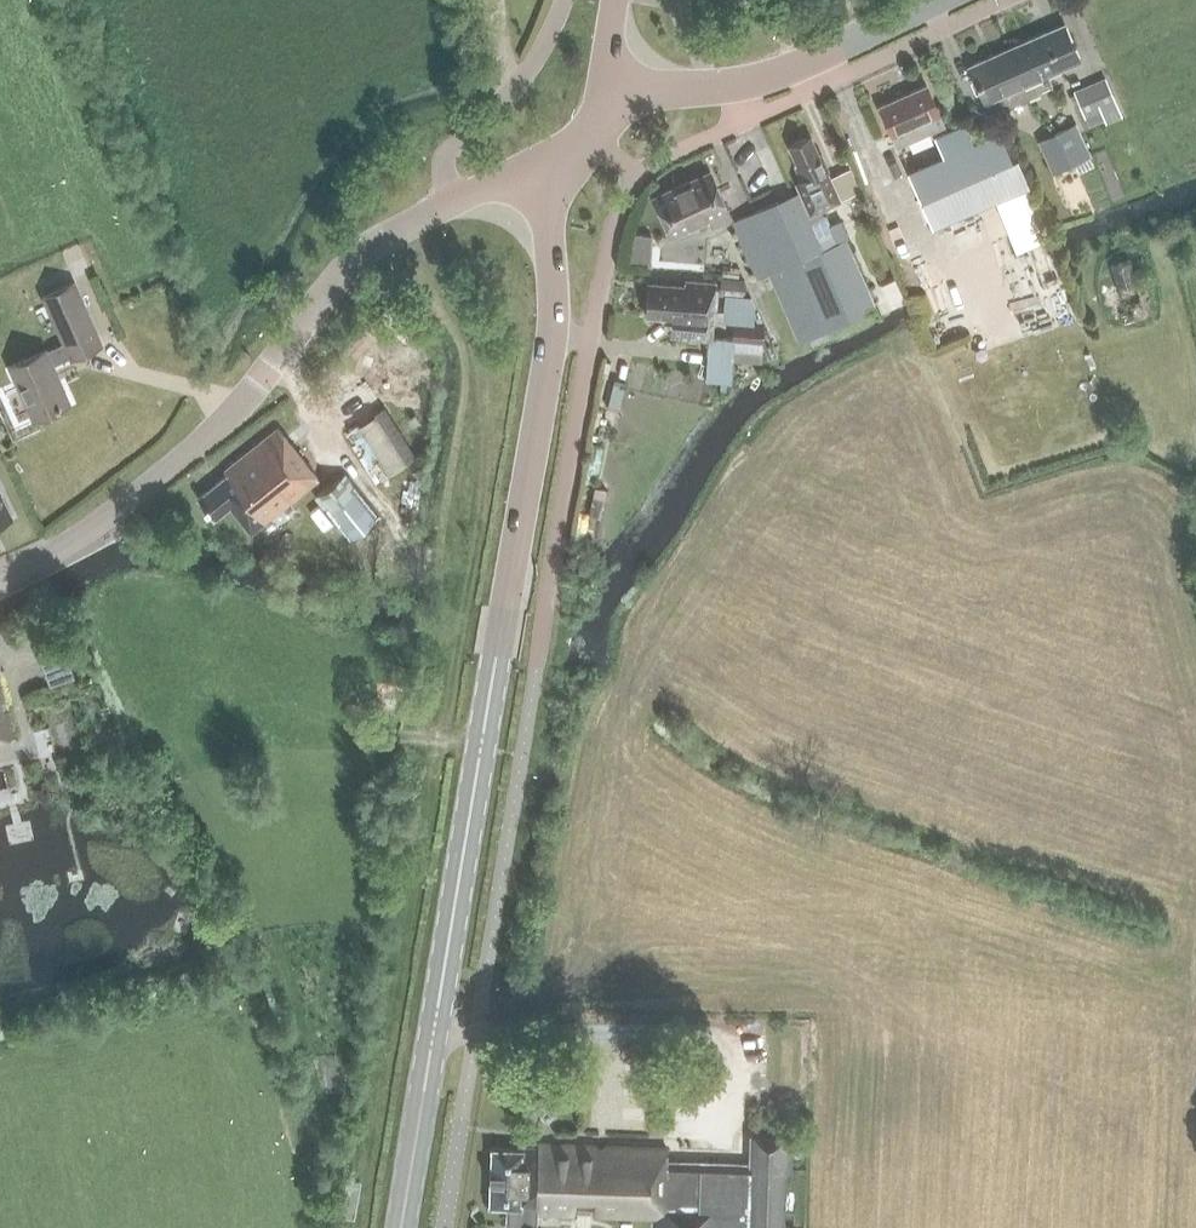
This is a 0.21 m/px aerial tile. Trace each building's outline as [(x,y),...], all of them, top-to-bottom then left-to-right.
[(1009,48),(1030,97),(1038,93),(1037,91),(1050,85),(1045,74),(1078,58),(1063,24),(1009,48)] [(969,66),(985,102),(997,96),(1002,109),(1030,97),(1009,48),(969,66)] [(1121,115),(1117,105),(1106,82),(1075,96),(1086,119),(1089,125),(1103,119),(1105,123),(1121,115)] [(878,106),(896,145),(943,124),(925,85),(878,106)] [(941,157),(908,172),(932,226),(1026,183),(1014,158),(1009,160),(996,132),(971,143),(962,122),(931,136),(941,157)] [(1075,124),(1058,131),(1074,163),(1079,175),(1095,168),(1075,124)] [(1074,163),(1058,131),(1040,140),(1054,172),(1074,163)] [(807,139),(787,148),(795,166),(793,167),(800,182),(794,185),(809,216),(833,204),(819,175),(827,171),(819,155),(816,156),(807,139)] [(653,198),(670,236),(707,220),(711,228),(729,220),(709,174),(653,198)] [(800,344),(872,311),(874,310),(872,306),(843,239),(838,241),(825,213),(807,222),(795,196),(731,224),(756,279),(768,274),(800,344)] [(630,231),(627,259),(648,261),(650,233),(630,231)] [(1111,293),(1120,324),(1151,314),(1137,271),(1132,273),(1129,263),(1110,269),(1117,291),(1111,293)] [(739,267),(723,265),(721,277),(719,295),(726,295),(725,305),(742,307),(744,279),(738,278),(739,267)] [(73,281),(41,295),(62,342),(45,350),(9,366),(32,416),(68,401),(51,364),(69,356),(69,357),(101,343),(73,281)] [(644,319),(681,321),(680,338),(710,340),(713,286),(683,284),(683,289),(646,286),(644,319)] [(412,342),(395,319),(356,348),(374,371),(385,362),(397,378),(424,358),(412,342)] [(761,343),(762,326),(732,324),(731,341),(761,343)] [(379,476),(414,455),(382,404),(348,425),(379,476)] [(225,475),(199,500),(216,519),(231,506),(254,531),(318,471),(273,423),(222,471),(225,475)] [(339,465),(312,492),(353,534),(380,506),(339,465)] [(11,516),(0,493),(0,521),(11,516)] [(582,538),(581,553),(588,554),(591,554),(591,553),(593,539),(582,538)] [(9,735),(0,699),(0,738),(9,735)] [(535,1129),(536,1111),(524,1111),(523,1128),(535,1129)] [(489,1205),(506,1206),(505,1226),(536,1227),(537,1213),(657,1217),(657,1224),(662,1225),(662,1227),(784,1227),(785,1174),(791,1174),(792,1137),(793,1118),(777,1118),(776,1136),(752,1136),(751,1165),(666,1162),(666,1148),(538,1145),(538,1146),(522,1146),(522,1149),(491,1148),(491,1150),(489,1205)]
